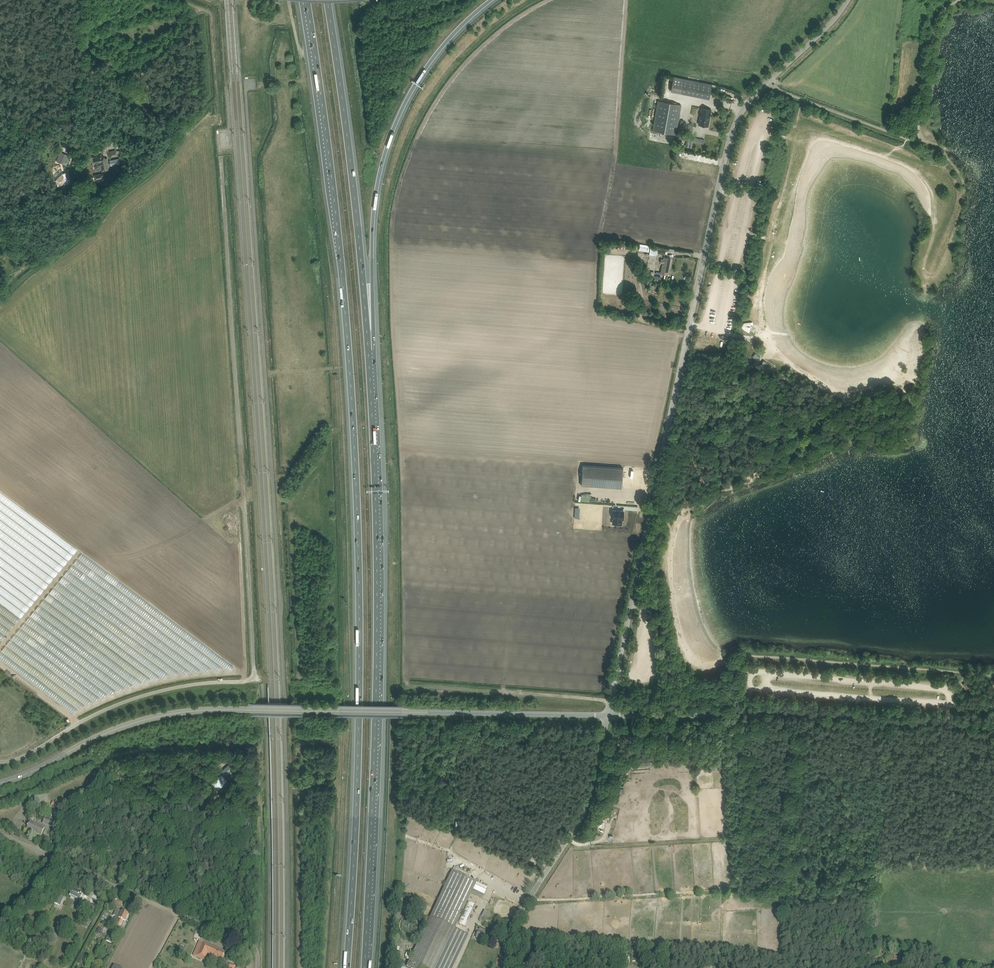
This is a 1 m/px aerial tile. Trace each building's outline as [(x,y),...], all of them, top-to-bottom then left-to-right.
[(709,98),(712,84),(674,76),(671,90),(709,98)] [(676,135),(681,105),(658,100),(653,130),(676,135)] [(711,109),(702,108),(699,124),(704,125),(704,124),(708,125),(710,116),(709,116),(710,109),(711,110),(711,109)] [(61,162),(61,163),(66,165),(70,156),(66,154),(64,153),(64,156),(61,162)] [(110,163),(108,164),(107,158),(104,158),(104,155),(93,157),(94,163),(101,161),(103,170),(109,169),(109,166),(120,164),(119,158),(110,160),(110,163)] [(62,170),(55,177),(56,180),(57,186),(65,184),(69,183),(68,179),(69,179),(69,178),(67,172),(63,173),(62,170)] [(105,181),(103,173),(94,175),(95,180),(96,180),(96,183),(105,181)] [(663,263),(662,267),(661,274),(667,275),(671,258),(664,257),(663,259),(661,259),(660,262),(663,263)] [(749,327),(750,322),(745,322),(744,323),(743,324),(742,325),(742,327),(743,328),(744,329),(750,332),(750,327),(749,327)] [(760,355),(763,351),(756,347),(754,352),(760,355)] [(581,485),(622,488),(623,468),(583,465),(582,480),(580,480),(580,484),(581,484),(581,485)] [(613,510),(612,518),(613,518),(612,522),(613,522),(613,523),(615,523),(621,523),(622,518),(623,518),(623,516),(624,511),(613,510)] [(234,760),(229,765),(229,766),(233,770),(237,766),(235,765),(237,763),(234,760)] [(229,766),(223,772),(227,776),(233,770),(229,766)] [(214,781),(212,783),(213,783),(219,789),(221,791),(222,791),(225,788),(222,785),(227,780),(224,777),(221,774),(219,777),(216,779),(215,778),(213,780),(214,781)] [(54,828),(57,822),(46,816),(42,823),(54,828)] [(27,829),(41,835),(45,827),(31,821),(29,824),(27,829)] [(407,966),(411,967),(452,967),(469,934),(455,927),(457,923),(468,901),(469,897),(471,894),(482,899),(484,895),(473,890),(473,889),(484,894),(487,887),(477,882),(468,878),(452,870),(452,871),(430,917),(427,916),(426,916),(422,923),(423,924),(426,925),(407,966)] [(70,896),(79,900),(82,895),(80,895),(81,892),(73,888),(70,896)] [(63,898),(58,895),(54,903),(60,905),(63,898)] [(467,928),(476,905),(469,902),(461,926),(467,928)] [(92,904),(88,914),(93,916),(98,907),(92,904)] [(119,910),(113,922),(114,923),(120,926),(122,924),(123,920),(125,921),(127,918),(129,914),(122,911),(119,910)] [(479,921),(482,922),(486,916),(490,918),(492,914),(488,912),(484,910),(479,921)] [(485,933),(478,931),(479,930),(476,929),(474,934),(477,935),(476,937),(482,940),(485,933)] [(110,931),(106,940),(112,943),(116,934),(110,931)] [(202,942),(200,940),(193,955),(204,960),(207,953),(222,959),(225,952),(202,942)] [(180,946),(176,954),(182,957),(186,949),(180,946)]
